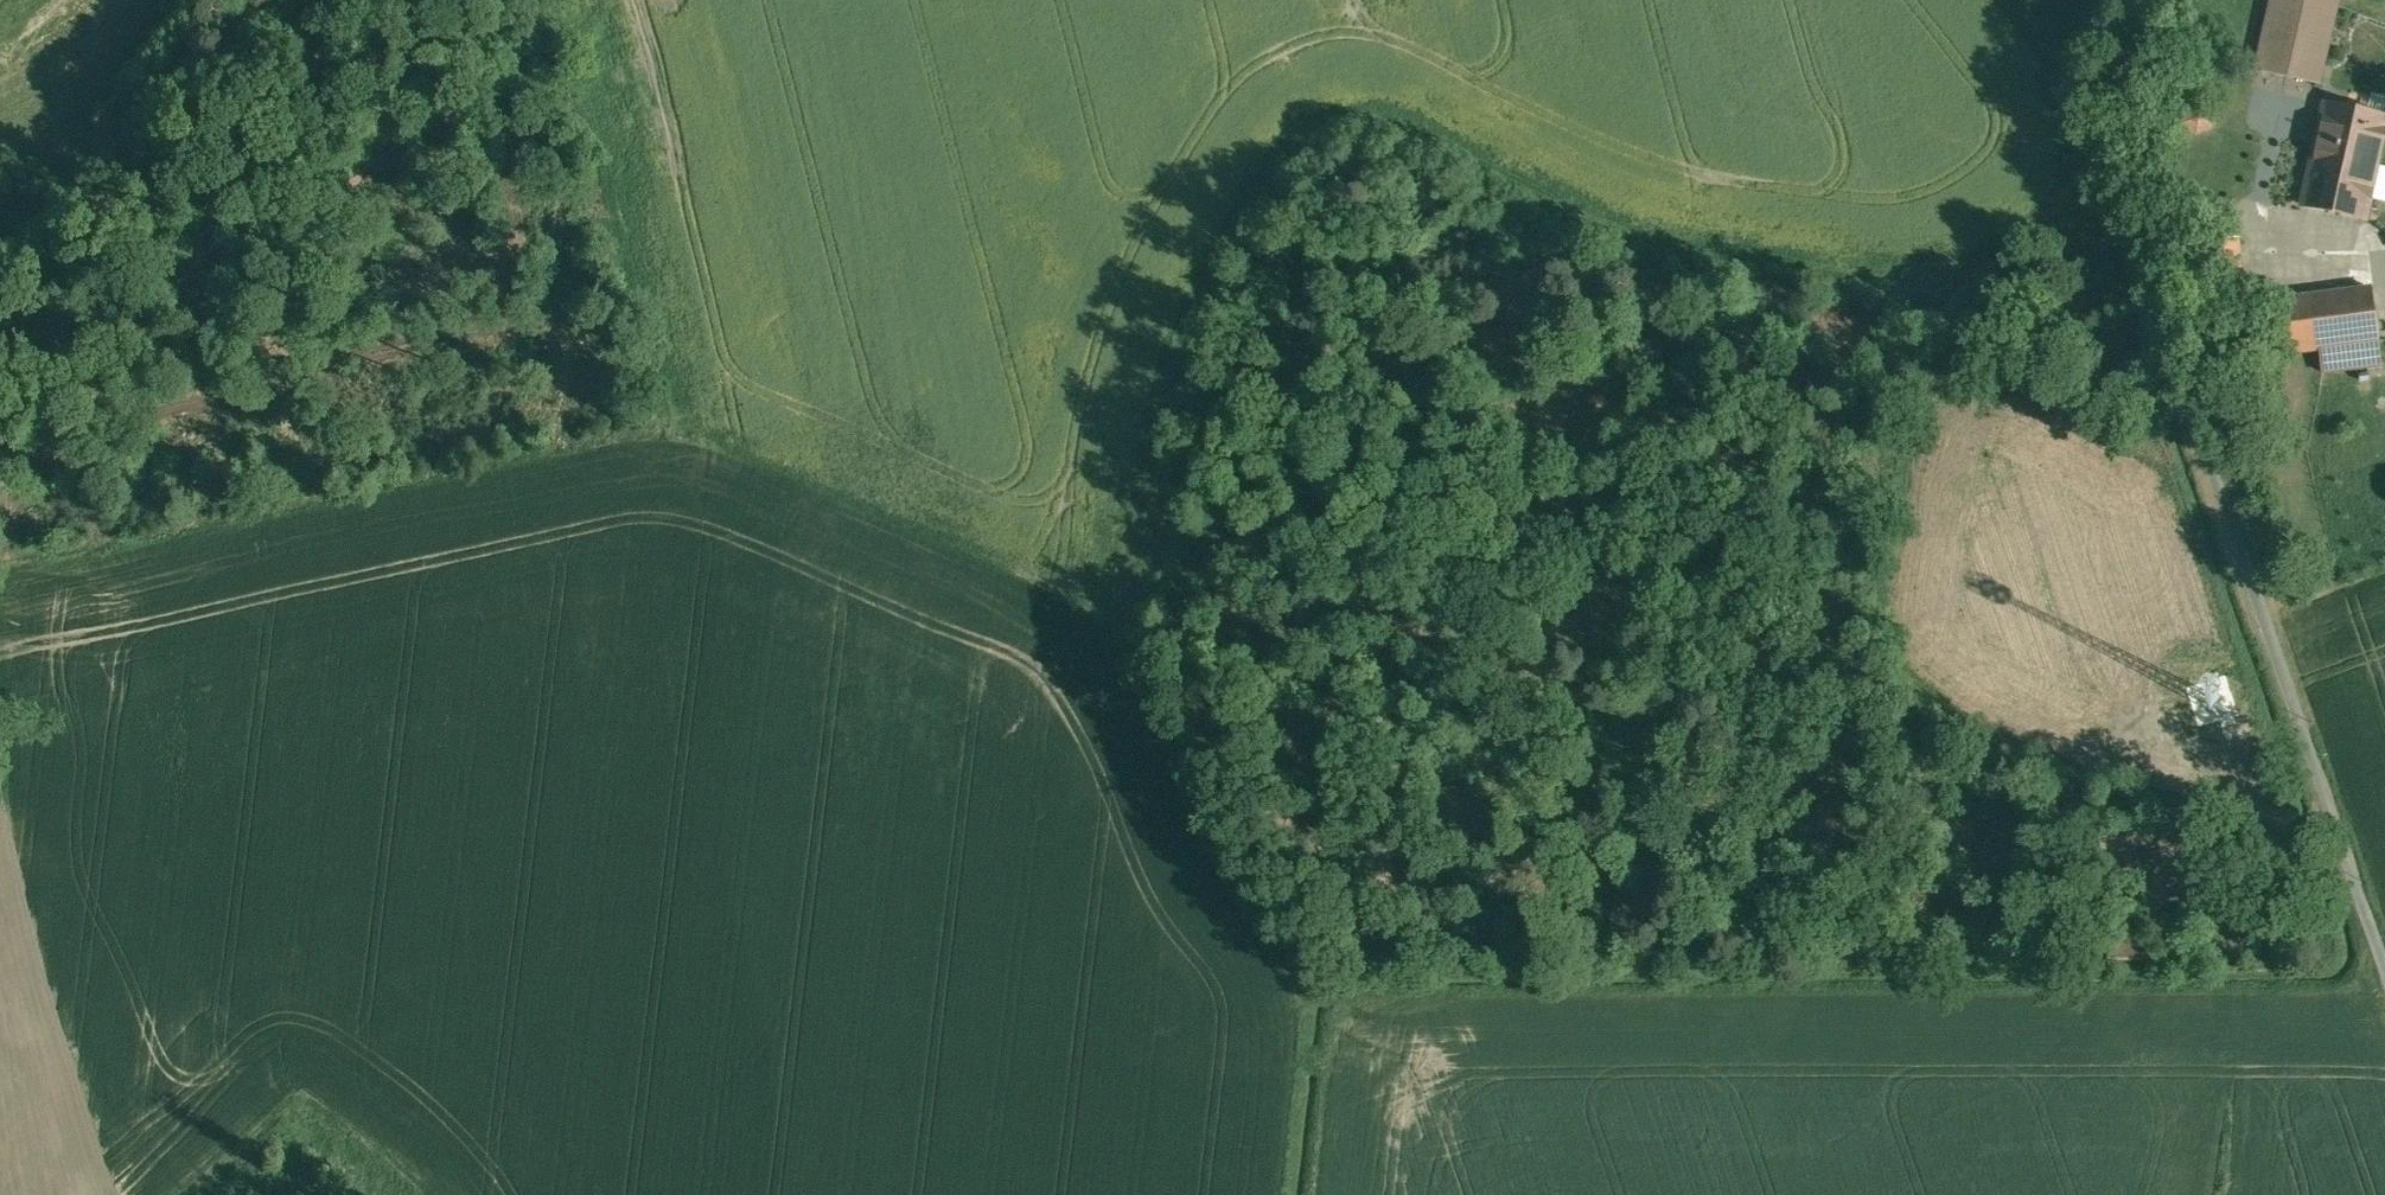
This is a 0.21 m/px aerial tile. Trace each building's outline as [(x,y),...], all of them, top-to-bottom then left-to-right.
[(2290,44),(2326,52),(2338,0),(2301,0),(2290,44)] [(2290,44),(2265,39),(2258,69),(2319,83),(2326,52),(2290,44)] [(2182,100),(2181,131),(2211,131),(2212,101),(2182,100)] [(2330,104),(2321,144),(2360,153),(2355,175),(2374,179),(2384,130),(2384,116),(2330,104)] [(2360,153),(2321,144),(2308,204),(2366,217),(2374,179),(2355,175),(2360,153)] [(2237,238),(2209,240),(2218,326),(2245,323),(2237,238)] [(2373,288),(2274,301),(2281,354),(2379,341),(2373,288)]
